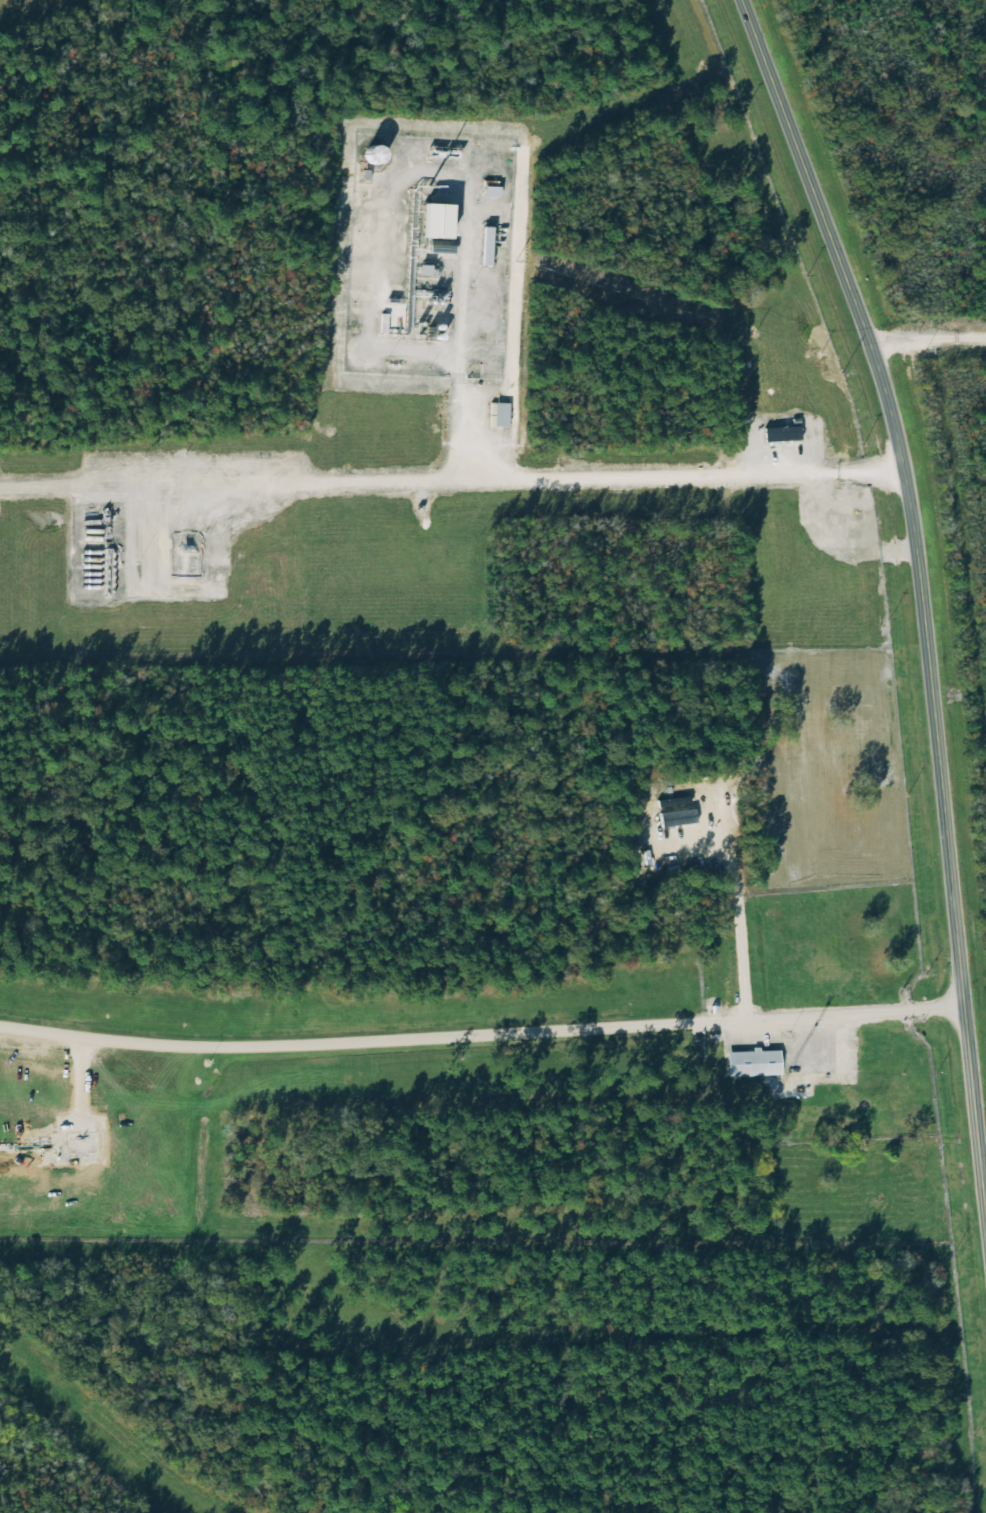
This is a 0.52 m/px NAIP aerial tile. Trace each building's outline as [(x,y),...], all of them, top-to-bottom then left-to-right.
[(420,237),(448,238),(450,204),(422,203),(420,237)] [(509,402),(490,402),(490,425),(508,426),(509,402)] [(800,439),(799,426),(764,427),(765,441),(800,439)] [(779,1049),(759,1049),(726,1051),(726,1076),(780,1074),(779,1049)]
